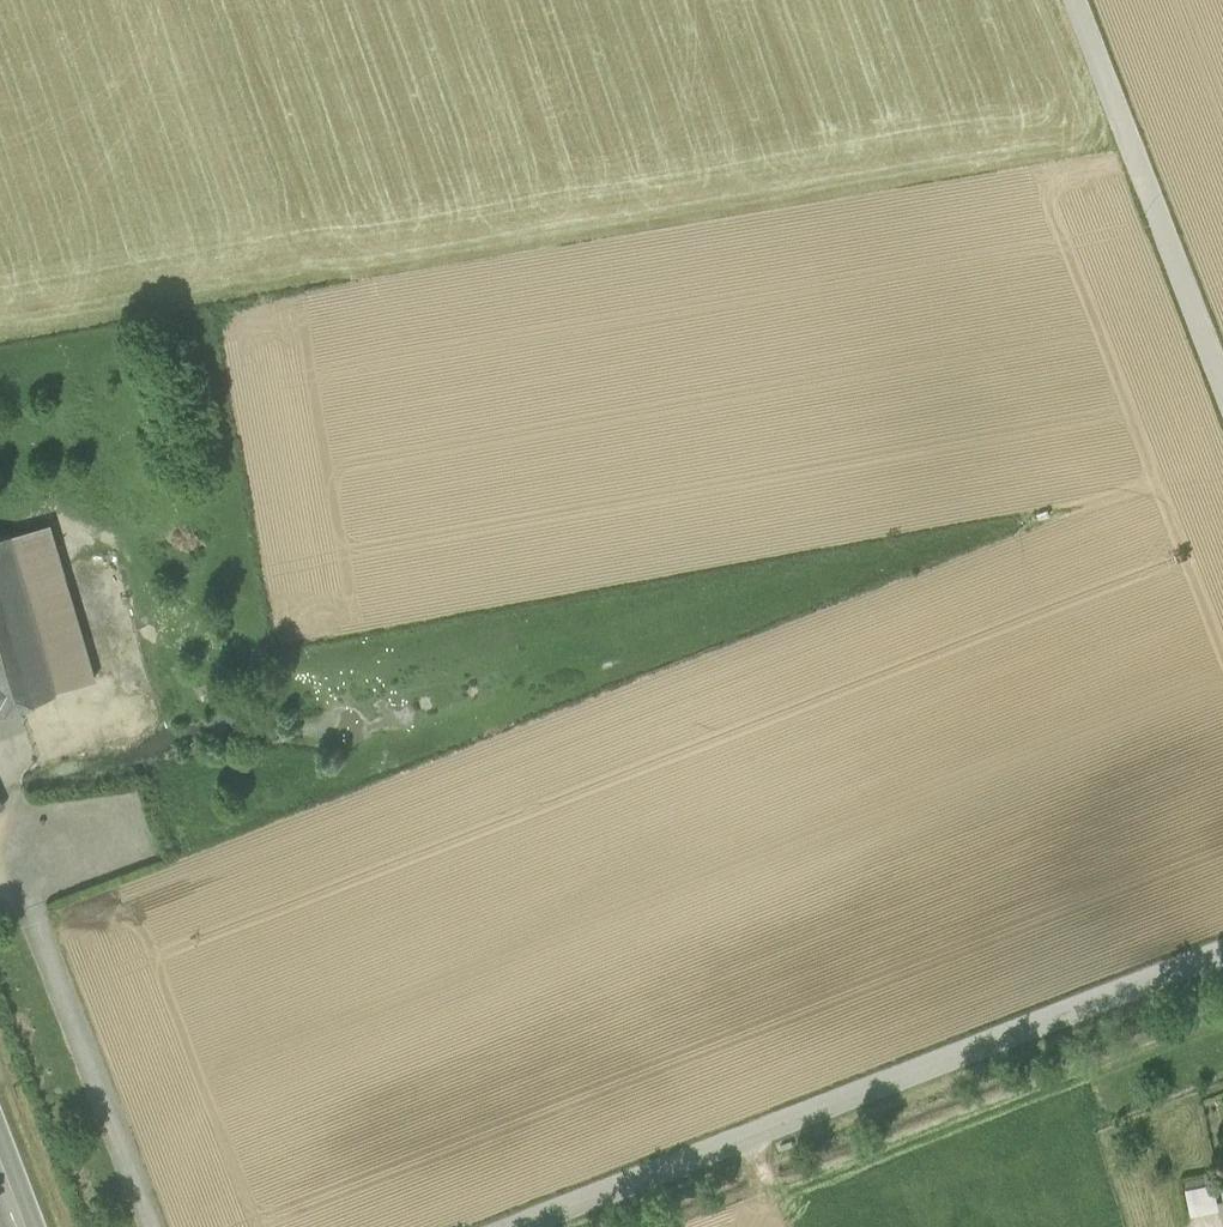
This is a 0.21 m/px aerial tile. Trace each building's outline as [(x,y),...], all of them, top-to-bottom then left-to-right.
[(51,523),(10,535),(56,693),(96,680),(51,523)] [(56,693),(10,535),(0,536),(0,713),(56,693)] [(1214,1182),(1186,1188),(1191,1214),(1220,1208),(1214,1182)]
